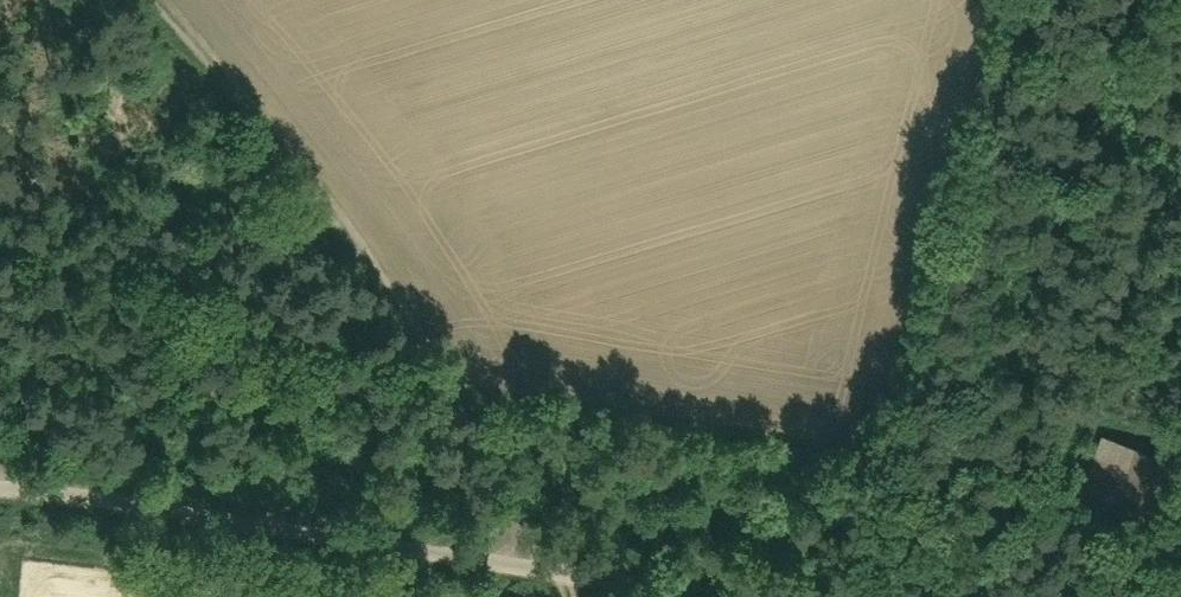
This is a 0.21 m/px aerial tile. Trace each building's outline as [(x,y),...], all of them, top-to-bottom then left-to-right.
[(1168,460),(1101,441),(1085,496),(1152,516),(1168,460)]
